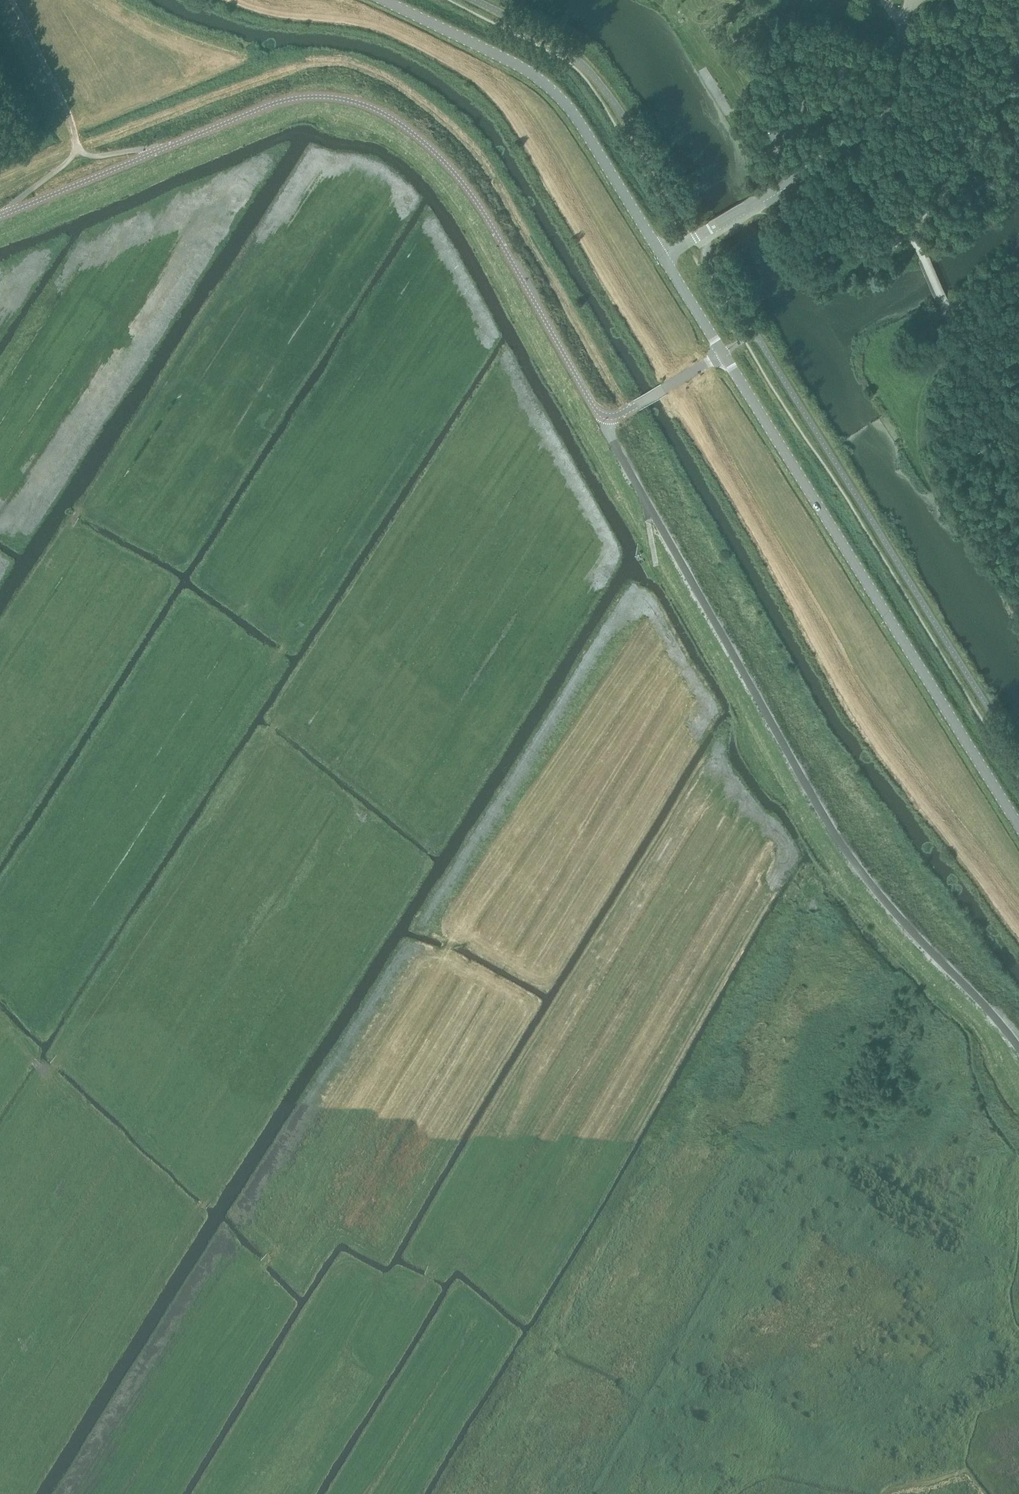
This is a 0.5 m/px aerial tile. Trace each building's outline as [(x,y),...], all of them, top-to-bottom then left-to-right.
[(834,94),(826,100),(833,111),(841,105),(834,94)]
